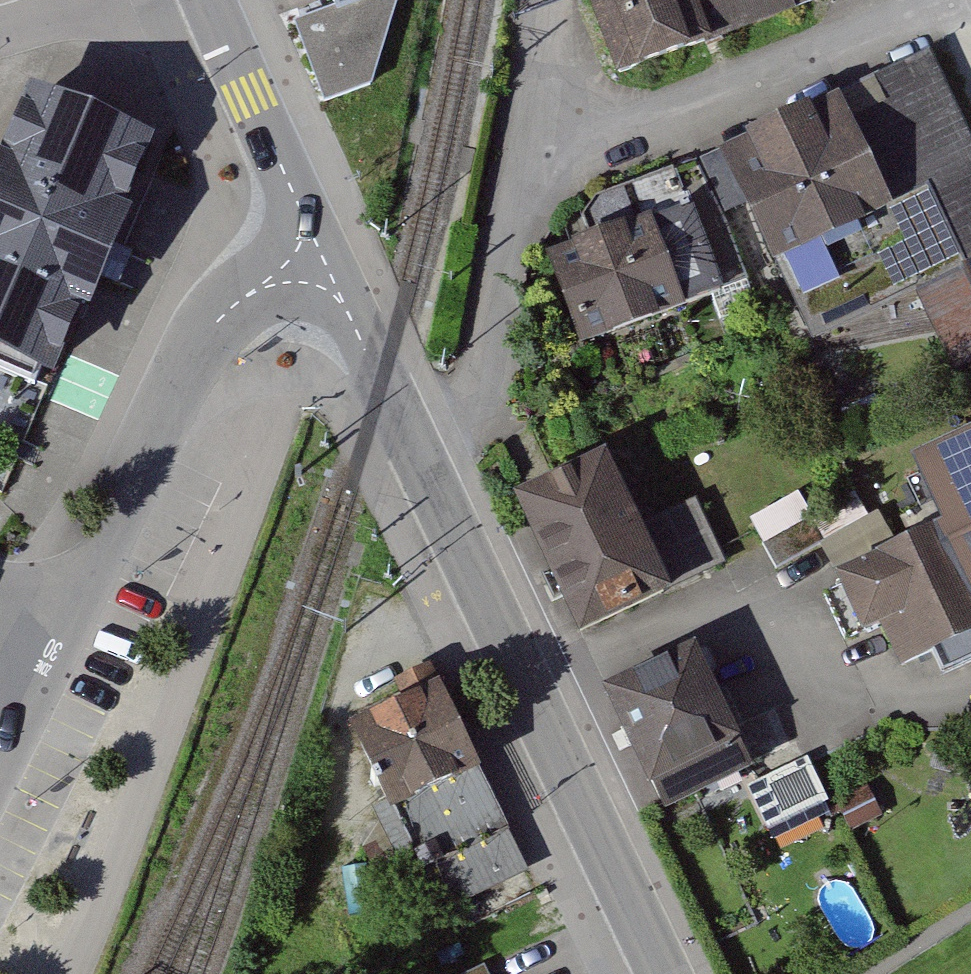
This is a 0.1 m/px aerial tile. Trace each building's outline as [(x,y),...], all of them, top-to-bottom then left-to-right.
[(634,73),(833,0),(607,0),(634,73)] [(959,39),(970,66),(970,34),(959,39)] [(719,154),(807,342),(914,292),(955,378),(970,371),(970,135),(934,55),(719,154)] [(0,180),(0,364),(82,394),(176,134),(35,83),(0,180)] [(585,343),(747,281),(701,161),(597,201),(586,218),(593,237),(551,254),(585,343)] [(927,465),(957,532),(862,573),(909,681),(970,654),(970,446),(927,465)] [(625,457),(526,502),(591,646),(730,584),(697,509),(657,528),(625,457)] [(715,651),(618,690),(667,811),(764,772),(715,651)] [(544,881),(459,694),(362,738),(446,925),(544,881)] [(811,756),(753,788),(774,828),(833,797),(811,756)]
